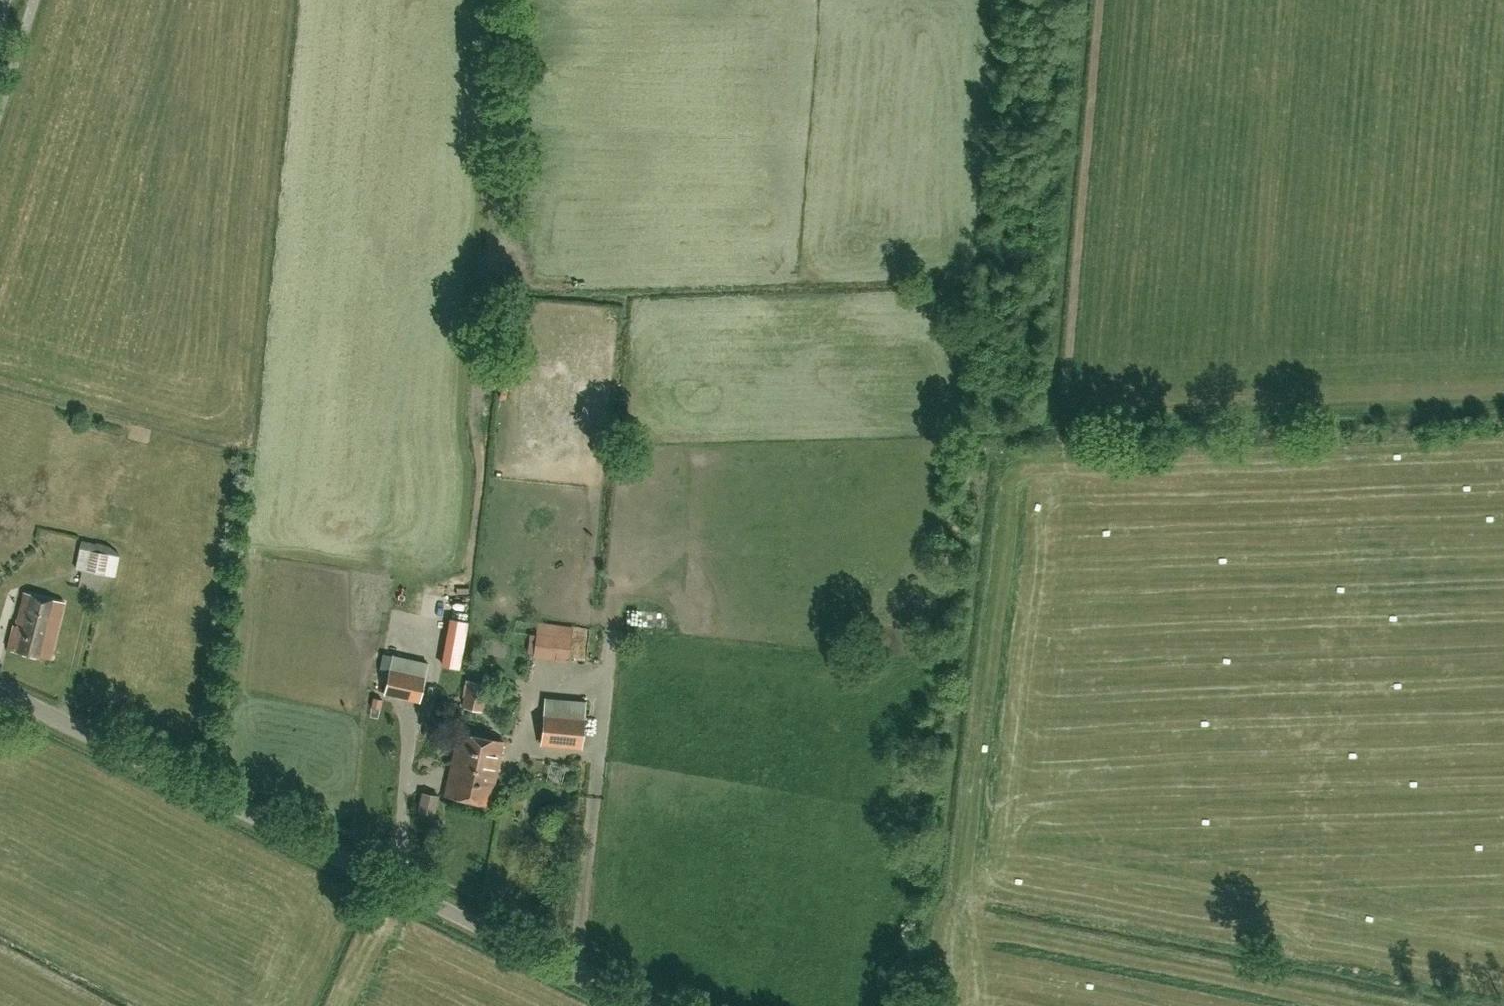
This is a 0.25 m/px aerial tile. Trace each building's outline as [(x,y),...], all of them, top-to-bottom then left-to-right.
[(115,576),(119,556),(120,554),(106,544),(90,540),(81,539),(75,569),(86,571),(115,576)] [(2,577),(9,566),(0,560),(0,576),(2,577)] [(12,624),(12,625),(27,629),(27,627),(40,630),(42,619),(58,623),(63,602),(22,591),(14,625),(12,624)] [(465,644),(463,611),(447,612),(448,645),(465,644)] [(27,629),(12,625),(6,648),(28,654),(49,661),(58,623),(42,619),(40,630),(27,627),(27,629)] [(559,629),(536,629),(535,653),(571,654),(572,622),(559,622),(559,629)] [(433,663),(426,688),(441,692),(448,667),(433,663)] [(419,701),(424,678),(389,670),(384,693),(419,701)] [(460,707),(481,712),(488,685),(467,680),(460,707)] [(584,718),(544,715),(543,715),(540,743),(581,746),(584,718)] [(494,781),(503,741),(458,732),(449,771),(494,781)] [(489,804),(494,781),(449,771),(444,794),(489,804)]
